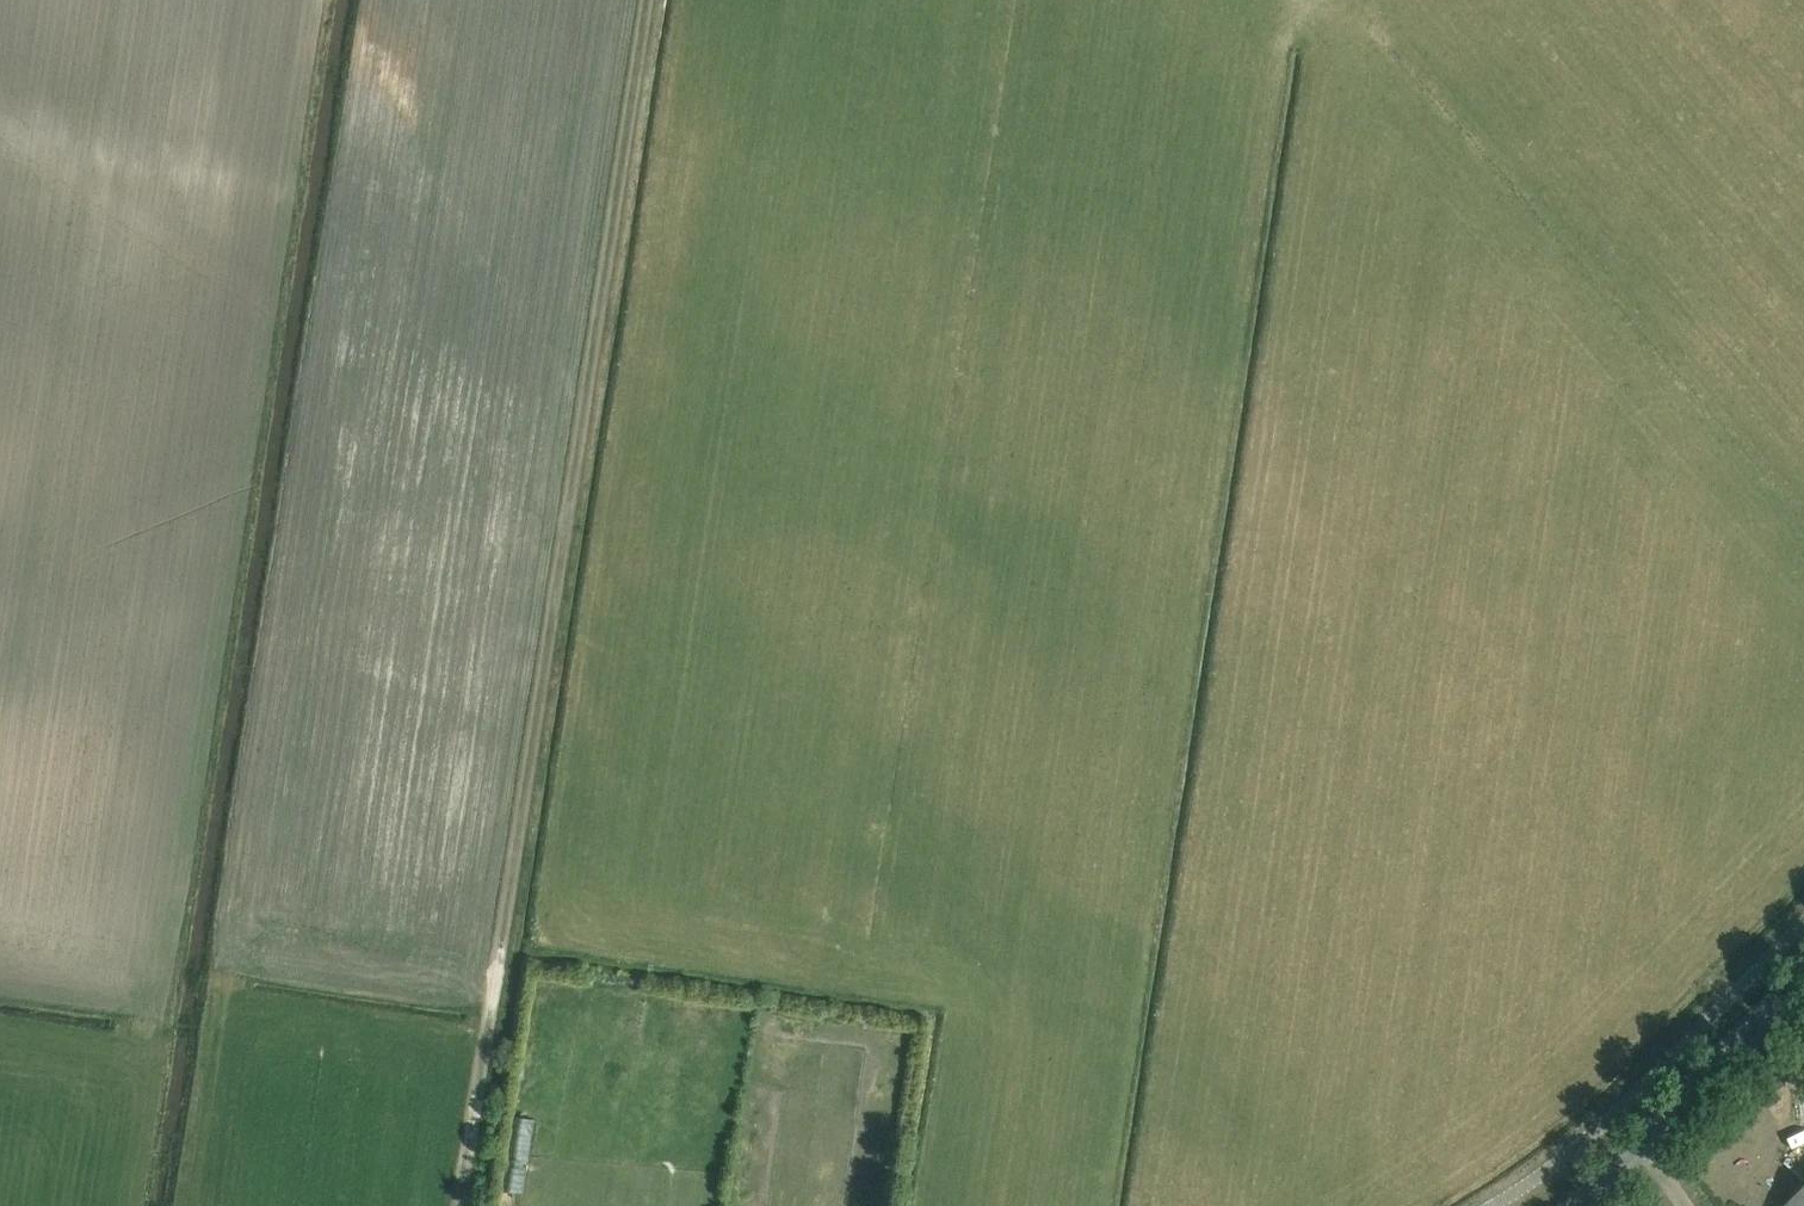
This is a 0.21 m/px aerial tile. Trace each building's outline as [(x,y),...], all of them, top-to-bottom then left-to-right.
[(1782,1205),(1803,1205),(1803,1183),(1782,1205)]
